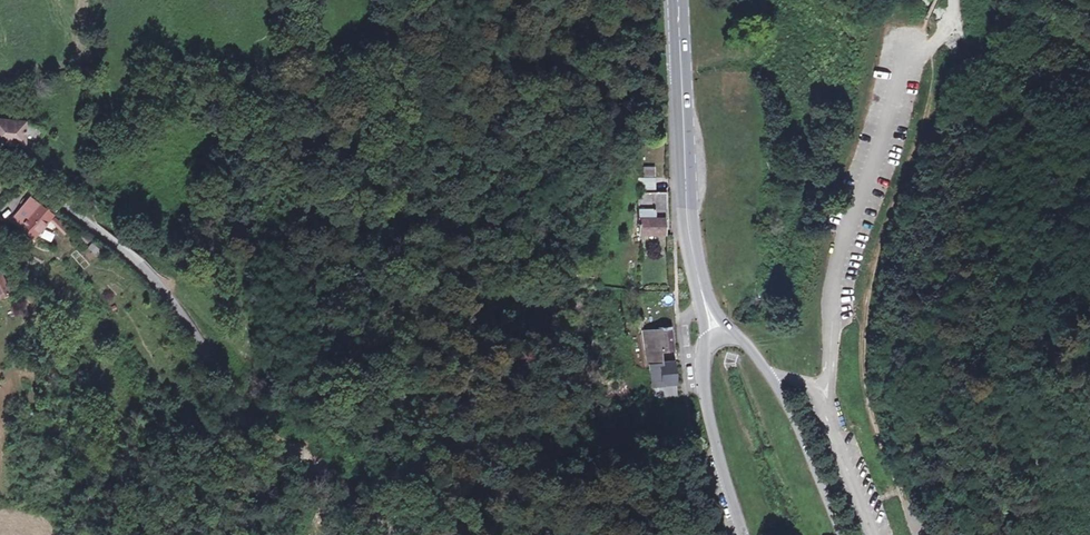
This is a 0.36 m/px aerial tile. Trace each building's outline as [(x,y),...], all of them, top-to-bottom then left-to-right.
[(1011,86),(1005,81),(998,88),(1004,93),(1011,86)] [(26,117),(0,116),(0,136),(26,138),(26,117)] [(18,161),(30,167),(35,157),(23,151),(18,161)] [(659,182),(649,182),(645,182),(644,219),(642,220),(643,238),(667,238),(667,225),(671,224),(670,196),(660,197),(659,182)] [(54,207),(41,200),(32,195),(19,220),(28,225),(24,233),(36,240),(54,207)] [(69,228),(55,218),(52,222),(67,232),(69,228)] [(48,226),(39,236),(45,242),(54,231),(48,226)] [(91,243),(87,249),(98,257),(102,251),(91,243)] [(18,292),(8,274),(0,279),(0,287),(6,298),(18,292)] [(667,325),(644,329),(650,368),(658,366),(657,364),(655,353),(673,349),(667,325)] [(658,366),(650,368),(653,388),(681,385),(677,363),(657,364),(658,366)] [(681,385),(653,388),(654,399),(682,394),(681,385)]
